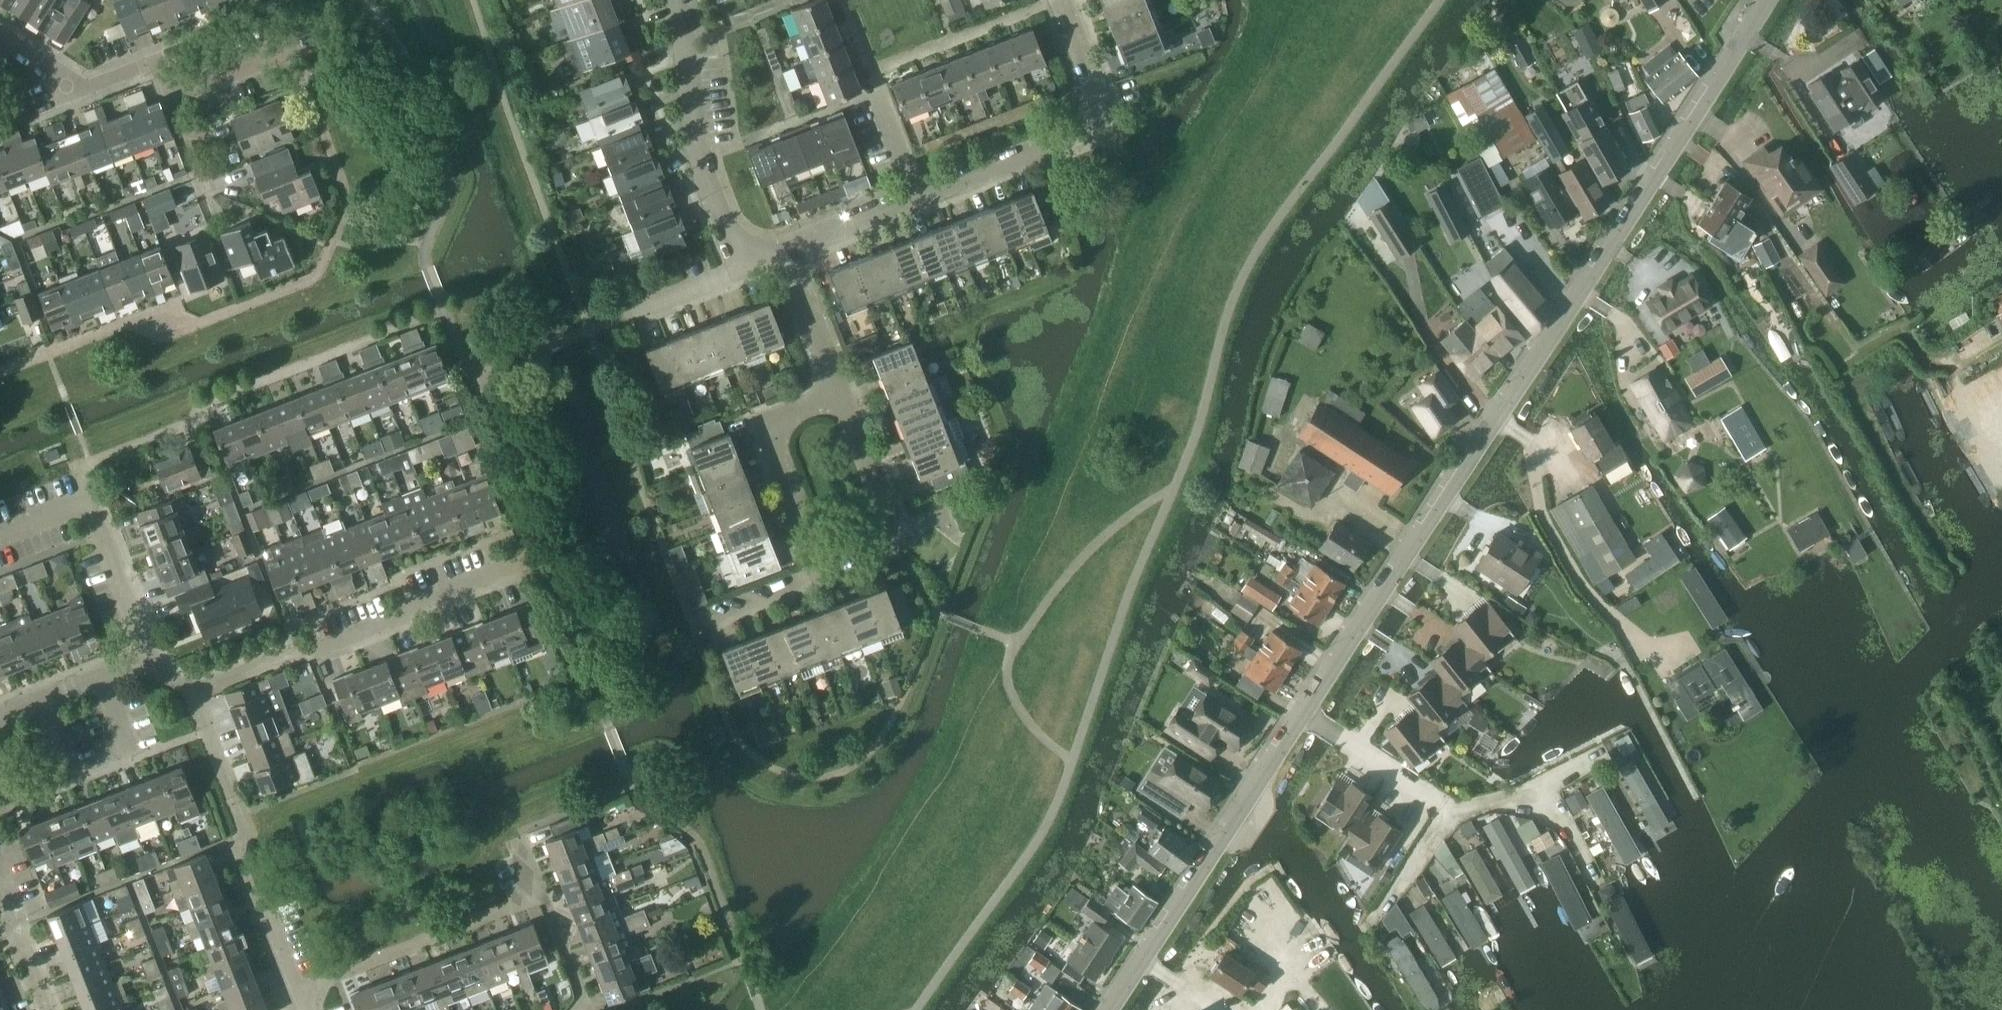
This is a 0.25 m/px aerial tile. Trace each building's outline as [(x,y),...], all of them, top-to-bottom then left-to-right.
[(11,9),(16,0),(0,0),(0,2),(11,9)] [(11,9),(29,20),(42,0),(16,0),(11,9)] [(29,20),(47,32),(68,0),(42,0),(29,20)] [(47,32),(66,44),(86,11),(91,4),(85,0),(68,0),(47,32)] [(149,28),(139,0),(116,0),(115,0),(131,41),(139,38),(137,33),(149,28)] [(149,28),(162,23),(164,28),(171,25),(162,0),(139,0),(149,28)] [(171,25),(179,22),(177,17),(190,12),(185,0),(162,0),(171,25)] [(190,12),(202,7),(204,12),(212,9),(208,0),(185,0),(190,12)] [(212,9),(219,6),(217,2),(221,0),(208,0),(212,9)] [(559,8),(579,0),(555,0),(559,8)] [(571,39),(571,40),(624,19),(617,0),(579,0),(559,8),(571,39)] [(834,22),(826,0),(820,0),(792,11),(801,34),(834,22)] [(946,16),(948,16),(955,13),(950,0),(940,0),(946,16)] [(1102,3),(1110,23),(1148,8),(1145,0),(1111,0),(1102,3)] [(1649,11),(1666,1),(1665,0),(1642,0),(1649,11)] [(766,2),(747,9),(750,18),(752,17),(769,10),(766,2)] [(1148,8),(1110,23),(1118,44),(1156,29),(1148,8)] [(747,9),(730,16),(732,23),(733,25),(750,18),(747,9)] [(565,41),(578,74),(637,51),(624,19),(571,40),(571,39),(565,41)] [(843,45),(834,22),(801,34),(790,38),(793,48),(805,44),(810,58),(843,45)] [(1697,34),(1691,25),(1682,31),(1688,40),(1697,34)] [(765,26),(757,30),(764,48),(772,45),(765,26)] [(1202,48),(1215,43),(1209,28),(1197,32),(1202,48)] [(1009,39),(1022,72),(1046,62),(1033,29),(1009,39)] [(1156,29),(1118,44),(1126,65),(1165,50),(1156,29)] [(1596,37),(1580,44),(1587,58),(1603,51),(1596,37)] [(1516,57),(1532,48),(1526,38),(1510,46),(1516,57)] [(999,81),(1022,72),(1009,39),(986,48),(999,81)] [(1659,70),(1646,80),(1665,104),(1699,76),(1680,53),(1678,55),(1670,44),(1651,59),(1659,70)] [(772,45),(764,48),(770,64),(779,61),(772,45)] [(819,80),(852,67),(843,45),(810,58),(819,80)] [(986,48),(963,57),(976,90),(981,102),(989,98),(984,87),(999,81),(986,48)] [(1489,167),(1536,141),(1485,52),(1454,73),(1442,87),(1489,167)] [(976,90),(963,57),(939,66),(952,99),(976,90)] [(1883,98),(1858,60),(1842,70),(1845,74),(1838,79),(1832,69),(1809,84),(1819,100),(1817,101),(1836,130),(1849,122),(1853,127),(1856,128),(1863,123),(1864,119),(1859,111),(1865,106),(1867,109),(1883,98)] [(930,108),(952,99),(939,66),(917,75),(930,108)] [(852,67),(819,80),(828,104),(861,91),(852,67)] [(1617,92),(1626,88),(1618,69),(1609,73),(1617,92)] [(624,73),(578,91),(589,119),(601,114),(601,115),(631,103),(630,103),(627,94),(631,92),(624,73)] [(906,118),(930,108),(917,75),(893,85),(906,118)] [(785,78),(777,82),(782,95),(791,92),(785,78)] [(1578,82),(1557,94),(1566,110),(1563,112),(1602,181),(1629,167),(1589,97),(1587,98),(1578,82)] [(143,90),(134,93),(154,144),(175,136),(161,101),(160,101),(149,105),(143,90)] [(791,92),(782,95),(789,113),(798,110),(791,92)] [(1644,141),(1663,132),(1650,104),(1644,92),(1625,101),(1630,114),(1644,141)] [(131,112),(120,116),(134,152),(154,144),(134,93),(125,96),(131,112)] [(1043,96),(1034,100),(1038,109),(1056,102),(1053,93),(1043,96)] [(1034,100),(1020,105),(1023,114),(1038,109),(1034,100)] [(601,114),(589,119),(597,138),(601,147),(601,148),(642,132),(641,131),(637,122),(642,120),(635,101),(630,103),(631,103),(601,115),(601,114)] [(248,154),(293,137),(280,102),(235,120),(248,154)] [(103,105),(94,109),(114,160),(134,152),(120,116),(109,121),(103,105)] [(1541,105),(1526,114),(1587,219),(1610,205),(1594,179),(1582,159),(1573,165),(1567,168),(1560,157),(1569,151),(1554,126),(1553,126),(1541,105)] [(91,128),(80,132),(94,168),(114,160),(94,109),(85,112),(91,128)] [(830,122),(820,126),(836,167),(846,164),(861,158),(843,112),(828,117),(830,122)] [(1003,112),(988,118),(991,127),(1006,121),(1003,112)] [(988,118),(971,124),(975,133),(991,127),(988,118)] [(62,121),(54,124),(74,175),(94,168),(80,132),(68,136),(62,121)] [(40,147),(40,148),(49,172),(53,184),(74,175),(54,124),(45,128),(51,143),(40,147)] [(836,167),(820,126),(812,129),(810,124),(795,130),(809,167),(822,162),(826,171),(836,167)] [(18,125),(9,129),(29,180),(49,172),(40,148),(40,147),(36,136),(24,141),(18,125)] [(0,150),(0,165),(9,188),(29,180),(9,129),(0,132),(6,148),(0,150)] [(642,132),(601,148),(608,166),(611,175),(612,176),(652,160),(652,159),(648,150),(653,148),(646,130),(646,129),(641,131),(642,132)] [(789,186),(789,185),(798,182),(794,172),(809,167),(795,130),(780,135),(782,141),(773,144),(789,186)] [(955,130),(940,136),(944,145),(958,139),(955,130)] [(940,136),(923,143),(926,151),(944,145),(940,136)] [(789,186),(773,144),(764,148),(762,143),(746,149),(760,185),(772,181),(779,199),(793,193),(789,185),(789,186)] [(299,175),(289,148),(251,163),(266,201),(278,196),(284,212),(322,197),(312,170),(299,175)] [(1748,161),(1782,211),(1818,186),(1799,157),(1795,160),(1792,156),(1790,157),(1789,155),(1788,154),(1786,152),(1784,151),(1780,150),(1778,150),(1776,150),(1773,151),(1772,151),(1771,152),(1769,153),(1766,148),(1748,161)] [(1856,203),(1878,189),(1854,152),(1832,166),(1856,203)] [(652,160),(612,176),(619,194),(623,203),(663,187),(659,178),(664,176),(657,158),(657,157),(652,159),(652,160)] [(9,188),(0,165),(0,191),(9,188)] [(165,173),(168,182),(175,179),(171,168),(164,170),(165,173)] [(1552,168),(1528,181),(1552,223),(1558,228),(1568,222),(1567,214),(1575,210),(1552,168)] [(157,176),(160,185),(168,182),(165,173),(157,176)] [(1486,173),(1464,184),(1482,219),(1504,207),(1486,173)] [(871,185),(867,176),(858,179),(861,188),(871,185)] [(1378,180),(1359,204),(1367,216),(1369,214),(1398,259),(1419,245),(1390,199),(1378,180)] [(1727,181),(1713,202),(1758,231),(1764,221),(1745,209),(1753,198),(1727,181)] [(128,197),(136,194),(133,185),(124,188),(128,197)] [(663,187),(623,203),(630,222),(633,231),(634,231),(674,216),(674,215),(671,206),(676,204),(668,186),(668,185),(663,187)] [(1452,240),(1469,231),(1445,185),(1428,194),(1452,240)] [(1037,192),(1042,207),(1053,203),(1048,188),(1037,192)] [(835,190),(820,196),(823,205),(839,199),(838,198),(835,190)] [(1012,201),(1026,239),(1027,239),(1031,248),(1034,247),(1035,249),(1051,242),(1033,193),(1012,201)] [(820,196),(807,201),(810,209),(810,210),(823,205),(820,196)] [(1006,247),(1026,239),(1012,201),(991,209),(1006,247)] [(1713,202),(1699,223),(1712,231),(1707,238),(1726,250),(1731,244),(1744,252),(1758,231),(1713,202)] [(122,208),(126,217),(139,212),(136,203),(122,208)] [(115,221),(126,217),(122,208),(111,212),(115,221)] [(571,222),(584,216),(580,208),(568,213),(571,222)] [(986,255),(1006,247),(991,209),(971,217),(986,255)] [(674,216),(634,231),(641,250),(643,255),(645,260),(656,255),(685,243),(682,234),(686,232),(679,213),(674,215),(674,216)] [(966,263),(986,255),(971,217),(951,224),(966,263)] [(83,223),(86,232),(99,227),(95,218),(83,223)] [(32,229),(29,222),(23,224),(25,232),(32,229)] [(255,234),(250,222),(222,233),(235,268),(254,261),(261,279),(296,265),(285,236),(272,241),(267,230),(255,234)] [(74,237),(86,232),(83,223),(71,228),(74,237)] [(946,270),(966,263),(951,224),(931,232),(946,270)] [(41,234),(45,243),(57,239),(53,229),(41,234)] [(925,278),(946,270),(931,232),(911,240),(925,278)] [(32,248),(45,243),(41,234),(29,239),(32,248)] [(192,291),(225,279),(208,235),(175,247),(192,291)] [(1770,238),(1755,246),(1766,267),(1780,259),(1770,238)] [(905,286),(925,278),(911,240),(890,248),(905,286)] [(12,241),(3,245),(4,246),(8,256),(17,253),(12,241)] [(141,254),(157,294),(164,291),(163,287),(176,281),(162,246),(141,254)] [(885,294),(905,286),(890,248),(870,255),(885,294)] [(1505,248),(1484,260),(1490,273),(1499,291),(1504,297),(1534,333),(1552,306),(1505,248)] [(1824,261),(1815,248),(1802,257),(1827,293),(1843,283),(1827,259),(1824,261)] [(17,253),(8,256),(13,269),(22,266),(17,253)] [(149,297),(157,294),(141,254),(121,261),(135,297),(148,292),(149,297)] [(865,301),(885,294),(870,255),(850,263),(865,301)] [(122,302),(135,297),(121,261),(101,269),(117,310),(124,307),(122,302)] [(589,270),(592,279),(593,280),(594,280),(595,282),(606,277),(605,275),(615,271),(611,261),(589,270)] [(844,309),(865,301),(850,263),(829,271),(844,309)] [(109,313),(117,310),(101,269),(81,277),(95,313),(107,308),(109,313)] [(1693,275),(1648,302),(1665,330),(1710,303),(1693,275)] [(81,277),(61,285),(76,325),(84,323),(82,318),(95,313),(81,277)] [(24,296),(33,293),(28,281),(19,284),(24,296)] [(69,328),(76,325),(61,285),(40,293),(54,328),(67,323),(69,328)] [(33,293),(24,296),(17,299),(26,322),(42,316),(33,293)] [(1465,320),(1496,357),(1521,336),(1497,307),(1490,299),(1465,320)] [(747,311),(762,349),(783,341),(768,303),(747,311)] [(838,323),(844,321),(840,310),(834,313),(838,323)] [(742,357),(762,349),(747,311),(727,319),(742,357)] [(721,365),(742,357),(727,319),(707,327),(721,365)] [(1472,377),(1496,357),(1465,320),(1442,340),(1448,348),(1472,377)] [(1307,322),(1297,340),(1315,350),(1325,332),(1307,322)] [(701,373),(721,365),(707,327),(687,334),(701,373)] [(417,328),(409,331),(431,388),(452,380),(438,344),(425,349),(417,328)] [(407,356),(397,360),(411,395),(431,388),(409,331),(400,335),(407,356)] [(681,381),(701,373),(687,334),(667,342),(681,381)] [(865,352),(860,339),(847,344),(853,357),(865,352)] [(912,341),(873,356),(881,377),(925,360),(917,339),(912,341)] [(660,389),(681,381),(667,342),(645,350),(660,389)] [(377,344),(369,347),(391,403),(411,395),(397,360),(385,364),(377,344)] [(367,371),(357,375),(371,411),(391,403),(369,347),(359,351),(367,371)] [(1696,372),(1685,378),(1696,396),(1729,375),(1719,357),(1712,362),(1706,352),(1690,362),(1696,372)] [(337,359),(329,363),(350,419),(371,411),(357,375),(345,380),(337,359)] [(925,360),(881,377),(889,397),(933,380),(932,380),(930,372),(925,360)] [(327,387),(316,391),(330,427),(350,419),(329,363),(319,366),(327,387)] [(1667,440),(1695,423),(1659,367),(1632,384),(1667,440)] [(1433,435),(1456,419),(1447,406),(1459,397),(1441,370),(1419,385),(1427,396),(1413,405),(1433,435)] [(1274,376),(1262,411),(1279,416),(1291,381),(1274,376)] [(933,380),(889,397),(893,409),(897,417),(947,398),(939,377),(932,380),(933,380)] [(778,394),(775,385),(763,390),(766,399),(778,394)] [(1320,403),(1300,435),(1353,470),(1345,482),(1357,490),(1365,477),(1391,494),(1411,463),(1357,427),(1366,414),(1329,390),(1320,403)] [(296,399),(310,434),(330,427),(316,391),(296,399)] [(947,398),(897,417),(904,437),(948,420),(955,418),(947,398)] [(296,399),(276,407),(290,442),(294,452),(314,444),(310,434),(296,399)] [(1742,405),(1720,418),(1745,460),(1767,447),(1742,405)] [(276,407),(256,415),(270,450),(290,442),(276,407)] [(428,435),(446,428),(439,409),(421,416),(428,435)] [(1593,416),(1590,411),(1572,422),(1575,427),(1572,429),(1589,458),(1593,456),(1604,474),(1629,459),(1618,440),(1614,443),(1596,414),(1593,416)] [(256,415),(236,422),(250,458),(270,450),(256,415)] [(701,430),(687,435),(691,447),(690,448),(698,469),(737,454),(729,433),(726,434),(721,420),(717,422),(715,418),(699,425),(701,430)] [(948,420),(904,437),(912,457),(956,440),(948,420)] [(236,422),(215,430),(229,466),(232,474),(232,473),(252,466),(249,458),(250,458),(236,422)] [(459,453),(477,446),(469,427),(452,434),(459,453)] [(381,437),(386,451),(406,444),(401,429),(381,437)] [(956,440),(912,457),(920,479),(932,474),(937,488),(970,476),(964,462),(970,459),(962,438),(956,440)] [(438,439),(429,443),(434,456),(444,452),(438,439)] [(1240,460),(1238,465),(1239,465),(1240,465),(1242,466),(1261,473),(1271,447),(1249,439),(1240,460)] [(429,443),(419,447),(424,460),(434,456),(429,443)] [(193,454),(191,448),(156,462),(167,490),(201,477),(202,478),(214,474),(204,450),(193,454)] [(1299,448),(1277,482),(1313,506),(1335,472),(1299,448)] [(408,451),(389,458),(394,471),(413,464),(409,451),(408,451)] [(698,469),(689,473),(696,493),(706,489),(745,474),(737,454),(698,469)] [(331,458),(320,462),(325,475),(335,471),(331,458)] [(384,475),(394,471),(389,458),(379,462),(384,475)] [(1686,458),(1672,476),(1687,493),(1706,486),(1705,466),(1686,458)] [(320,462),(310,466),(316,479),(325,475),(320,462)] [(479,479),(468,483),(482,518),(502,511),(489,475),(485,467),(476,471),(479,479)] [(358,470),(348,474),(353,486),(353,487),(363,483),(358,471),(358,470)] [(289,474),(279,478),(284,491),(294,487),(289,474)] [(745,474),(706,489),(714,509),(752,494),(745,474)] [(225,478),(213,483),(218,498),(231,493),(225,478)] [(275,494),(284,491),(279,478),(270,481),(275,494)] [(350,479),(342,482),(345,491),(353,488),(350,479)] [(453,480),(445,483),(462,526),(482,518),(468,483),(456,488),(453,480)] [(438,494),(428,498),(442,534),(462,526),(445,483),(435,486),(438,494)] [(328,484),(309,491),(312,500),(331,493),(328,484)] [(1551,510),(1594,584),(1637,559),(1593,485),(1551,510)] [(424,487),(403,495),(421,542),(442,534),(428,498),(424,487)] [(245,507),(255,503),(250,490),(240,494),(245,507)] [(305,505),(300,494),(290,498),(294,509),(305,505)] [(752,494),(714,509),(721,529),(760,514),(752,494)] [(403,495),(383,503),(388,514),(401,550),(421,542),(403,495)] [(141,524),(149,545),(185,531),(177,511),(182,509),(177,497),(164,502),(139,512),(143,524),(141,524)] [(234,501),(221,506),(225,515),(225,516),(237,511),(234,501)] [(293,519),(286,501),(269,507),(276,526),(293,519)] [(117,511),(124,516),(129,509),(122,505),(117,511)] [(1715,525),(1732,548),(1747,537),(1730,514),(1725,506),(1710,518),(1715,525)] [(237,511),(225,516),(228,524),(241,519),(237,511)] [(1801,551),(1831,533),(1818,512),(1788,529),(1801,551)] [(1240,513),(1230,531),(1241,538),(1247,528),(1276,545),(1281,538),(1240,513)] [(388,514),(367,522),(380,558),(401,550),(388,514)] [(760,514),(721,529),(729,549),(768,534),(760,514)] [(344,521),(324,529),(349,594),(357,590),(351,576),(349,570),(361,565),(347,530),(344,521)] [(351,528),(347,530),(361,565),(371,562),(379,582),(384,580),(388,578),(387,576),(380,558),(367,522),(351,528)] [(1353,569),(1369,544),(1338,524),(1321,549),(1353,569)] [(324,529),(303,536),(321,581),(331,577),(333,583),(339,597),(349,594),(324,529)] [(240,557),(254,552),(246,530),(232,535),(240,557)] [(149,545),(157,565),(193,551),(185,531),(149,545)] [(1518,594),(1529,576),(1544,554),(1524,541),(1521,546),(1499,531),(1476,566),(1518,594)] [(1654,556),(1626,575),(1636,590),(1679,561),(1661,533),(1646,543),(1654,556)] [(729,549),(724,551),(733,575),(734,574),(739,586),(772,573),(767,559),(776,555),(769,537),(768,534),(729,549)] [(284,544),(283,544),(301,589),(321,581),(303,536),(284,544)] [(1844,544),(1849,553),(1862,544),(1857,536),(1844,544)] [(283,542),(262,550),(266,561),(280,597),(291,593),(299,613),(308,609),(303,595),(301,589),(283,544),(284,544),(283,542)] [(165,586),(187,577),(192,588),(210,581),(206,569),(200,571),(193,551),(157,565),(165,586)] [(1271,555),(1267,561),(1281,570),(1292,577),(1297,569),(1286,562),(1287,562),(1282,559),(1281,561),(1271,555)] [(35,565),(40,578),(49,575),(43,561),(35,565)] [(260,568),(257,561),(247,565),(249,570),(255,570),(260,568)] [(29,582),(40,578),(35,565),(24,569),(29,582)] [(1317,566),(1304,585),(1331,603),(1344,583),(1317,566)] [(1713,627),(1718,624),(1728,617),(1696,566),(1681,575),(1713,627)] [(1281,570),(1275,578),(1286,586),(1292,577),(1281,570)] [(8,590),(18,586),(13,573),(0,578),(0,593),(8,590)] [(1250,576),(1240,590),(1272,612),(1275,608),(1282,597),(1257,581),(1250,576)] [(1292,577),(1286,586),(1298,594),(1290,606),(1317,624),(1331,603),(1304,585),(1292,577)] [(261,611),(248,579),(213,593),(210,585),(180,597),(185,610),(196,605),(206,632),(234,621),(236,626),(249,621),(247,616),(261,611)] [(701,582),(684,588),(692,609),(709,602),(701,582)] [(885,588),(864,596),(879,633),(881,638),(902,630),(900,625),(915,619),(902,586),(887,592),(885,588)] [(303,595),(308,609),(317,606),(311,591),(303,595)] [(1242,594),(1231,609),(1248,621),(1259,605),(1242,594)] [(1504,604),(1522,615),(1527,606),(1509,595),(1504,604)] [(864,596),(844,604),(859,641),(861,646),(881,638),(879,633),(864,596)] [(53,614),(67,649),(88,641),(86,637),(97,633),(84,597),(71,602),(73,606),(53,614)] [(1216,606),(1209,600),(1199,611),(1206,617),(1216,606)] [(1483,659),(1483,658),(1497,648),(1499,650),(1516,636),(1489,602),(1479,611),(1476,607),(1454,625),(1465,638),(1466,638),(1483,659)] [(844,604),(824,611),(839,649),(859,641),(844,604)] [(498,619),(511,654),(510,655),(514,665),(534,657),(532,652),(546,647),(530,606),(518,611),(498,619)] [(824,611),(804,619),(818,657),(839,649),(824,611)] [(10,621),(27,665),(47,657),(33,621),(31,614),(10,621)] [(47,657),(67,649),(53,614),(33,621),(47,657)] [(465,631),(481,672),(494,667),(492,662),(510,655),(511,654),(498,619),(477,626),(477,627),(465,631)] [(804,619),(783,627),(798,665),(801,671),(821,663),(818,657),(804,619)] [(7,673),(27,665),(10,621),(0,625),(0,655),(7,673)] [(783,627),(764,635),(778,673),(798,665),(783,627)] [(1242,628),(1236,637),(1249,645),(1254,636),(1242,628)] [(453,636),(433,644),(446,679),(466,672),(468,677),(481,672),(465,631),(453,636)] [(1273,631),(1260,651),(1287,670),(1301,650),(1273,631)] [(764,635),(743,643),(758,681),(778,673),(764,635)] [(1236,637),(1231,645),(1243,653),(1249,645),(1236,637)] [(1493,671),(1483,658),(1483,659),(1466,638),(1465,638),(1456,646),(1453,642),(1431,660),(1442,673),(1443,673),(1460,694),(1460,693),(1474,683),(1476,685),(1493,671)] [(743,643),(723,651),(741,697),(762,689),(758,681),(743,643)] [(412,652),(400,657),(416,697),(420,696),(429,692),(427,687),(446,679),(433,644),(412,652)] [(1247,672),(1238,684),(1258,698),(1267,685),(1274,690),(1287,670),(1260,651),(1249,645),(1243,653),(1242,654),(1253,662),(1247,672)] [(1688,692),(1676,699),(1689,719),(1700,711),(1693,701),(1705,693),(1722,683),(1735,703),(1733,705),(1735,708),(1737,707),(1744,718),(1761,708),(1761,709),(1764,707),(1726,647),(1690,670),(1679,677),(1688,692)] [(388,661),(368,669),(381,704),(401,697),(403,702),(416,697),(400,657),(388,661)] [(347,677),(335,682),(340,696),(351,723),(364,718),(362,712),(381,704),(368,669),(347,677)] [(1436,729),(1437,729),(1450,718),(1453,721),(1471,706),(1460,693),(1460,694),(1443,673),(1442,673),(1433,681),(1430,678),(1408,695),(1419,709),(1419,708),(1436,729)] [(889,697),(902,692),(903,692),(902,691),(897,676),(883,681),(889,697)] [(269,677),(228,693),(229,696),(233,705),(232,706),(240,726),(276,712),(287,708),(280,688),(274,691),(269,677)] [(1180,707),(1167,728),(1194,745),(1205,729),(1224,741),(1235,748),(1237,744),(1239,745),(1242,745),(1251,731),(1250,728),(1249,727),(1251,723),(1208,695),(1194,716),(1180,707)] [(493,709),(489,700),(476,705),(480,714),(493,709)] [(276,712),(240,726),(248,747),(253,758),(294,743),(289,731),(294,729),(287,708),(276,712)] [(1447,742),(1437,729),(1436,729),(1419,708),(1419,709),(1409,716),(1407,713),(1385,730),(1391,738),(1383,745),(1397,753),(1401,750),(1413,765),(1427,753),(1429,756),(1447,742)] [(430,733),(438,730),(434,720),(426,723),(430,733)] [(773,720),(753,728),(759,746),(780,739),(773,720)] [(294,743),(253,758),(258,770),(257,771),(265,791),(298,779),(299,783),(316,776),(306,751),(298,754),(294,743)] [(358,758),(370,753),(367,745),(355,750),(358,758)] [(1175,789),(1186,796),(1206,808),(1208,804),(1210,805),(1213,805),(1221,791),(1221,788),(1219,787),(1222,783),(1178,755),(1164,776),(1151,768),(1138,788),(1164,805),(1175,789)] [(163,775),(177,811),(181,822),(202,814),(197,803),(184,767),(163,775)] [(1625,777),(1652,826),(1667,817),(1640,769),(1625,777)] [(157,818),(177,811),(163,775),(143,783),(157,818)] [(1130,792),(1135,783),(1125,776),(1120,785),(1130,792)] [(1367,811),(1376,797),(1352,781),(1349,785),(1338,778),(1315,814),(1334,827),(1336,823),(1351,833),(1352,833),(1367,811)] [(143,783),(123,791),(141,837),(161,830),(157,818),(143,783)] [(1618,848),(1633,840),(1604,789),(1590,797),(1618,848)] [(123,791),(103,798),(116,834),(120,845),(141,837),(123,791)] [(82,806),(96,842),(116,834),(103,798),(82,806)] [(76,850),(75,850),(78,857),(98,849),(96,842),(82,806),(62,814),(76,850)] [(1144,806),(1137,816),(1154,828),(1161,818),(1144,806)] [(1375,816),(1367,811),(1352,833),(1351,833),(1342,848),(1360,860),(1361,857),(1378,868),(1403,830),(1378,813),(1375,816)] [(556,837),(547,840),(554,857),(552,858),(554,862),(608,841),(621,836),(617,827),(604,832),(583,840),(578,829),(590,825),(585,812),(551,825),(556,837)] [(62,814),(42,822),(56,857),(59,865),(78,857),(75,850),(76,850),(62,814)] [(1532,839),(1541,834),(1533,818),(1517,815),(1522,824),(1517,826),(1526,843),(1532,840),(1532,839)] [(1501,857),(1523,895),(1538,887),(1499,817),(1483,825),(1493,844),(1490,846),(1498,859),(1501,857)] [(1471,819),(1460,825),(1465,837),(1477,831),(1471,819)] [(42,822),(22,830),(35,865),(47,861),(48,865),(52,867),(59,865),(56,857),(42,822)] [(1179,871),(1195,849),(1166,828),(1150,850),(1179,871)] [(187,838),(193,851),(202,848),(196,834),(187,838)] [(608,841),(554,862),(556,866),(557,865),(563,881),(600,867),(595,856),(624,844),(621,836),(608,841)] [(182,855),(193,851),(187,838),(177,842),(182,855)] [(665,856),(686,848),(676,838),(660,844),(665,856)] [(1135,842),(1119,863),(1130,871),(1137,861),(1157,877),(1166,866),(1135,842)] [(156,850),(146,854),(151,867),(162,863),(156,850)] [(146,854),(137,857),(143,871),(151,867),(146,854)] [(181,878),(171,882),(175,890),(217,874),(215,870),(214,870),(207,854),(177,866),(181,878)] [(1465,866),(1491,908),(1506,899),(1480,857),(1465,866)] [(116,866),(106,870),(111,882),(121,879),(116,866)] [(1565,866),(1551,874),(1577,926),(1592,917),(1565,866)] [(600,867),(563,881),(569,897),(568,898),(570,902),(634,877),(630,868),(604,879),(600,867)] [(102,886),(111,882),(106,870),(97,873),(102,886)] [(217,874),(175,890),(178,899),(182,910),(192,906),(192,907),(193,907),(223,895),(217,879),(218,878),(217,874)] [(692,885),(694,890),(702,887),(697,876),(683,881),(686,888),(692,885)] [(634,877),(570,902),(571,906),(573,905),(579,921),(619,906),(614,894),(637,885),(634,877)] [(142,903),(152,899),(144,878),(134,882),(142,903)] [(67,885),(72,898),(81,895),(76,882),(67,885)] [(128,884),(115,889),(118,897),(131,892),(128,884)] [(51,906),(72,898),(67,885),(46,893),(51,906)] [(1117,886),(1103,906),(1112,912),(1115,914),(1117,911),(1140,928),(1158,903),(1134,886),(1129,894),(1117,886)] [(1443,898),(1468,940),(1483,931),(1458,889),(1443,898)] [(192,906),(182,910),(190,931),(233,914),(231,910),(230,911),(223,895),(193,907),(192,907),(192,906)] [(1607,904),(1632,953),(1648,945),(1622,896),(1607,904)] [(1092,898),(1084,909),(1104,924),(1112,912),(1103,906),(1092,898)] [(152,899),(142,903),(146,913),(156,909),(152,899)] [(57,936),(91,923),(83,902),(49,915),(57,936)] [(1406,919),(1396,903),(1385,917),(1393,927),(1396,925),(1406,919)] [(1409,913),(1444,969),(1459,960),(1424,904),(1409,913)] [(619,906),(579,921),(585,937),(584,938),(585,942),(649,917),(665,911),(663,906),(647,912),(646,909),(636,913),(623,917),(619,906)] [(233,914),(190,931),(194,939),(204,935),(208,947),(239,935),(233,919),(234,918),(233,914)] [(127,921),(130,929),(142,924),(139,917),(127,921)] [(649,917),(585,942),(587,946),(588,946),(595,962),(625,950),(625,949),(634,945),(630,935),(631,934),(653,926),(649,917)] [(57,936),(65,956),(99,943),(91,923),(57,936)] [(151,927),(158,943),(168,939),(162,923),(151,927)] [(518,930),(518,928),(514,930),(530,972),(551,964),(535,923),(518,930)] [(146,933),(142,924),(130,929),(134,938),(146,933)] [(1096,924),(1064,971),(1082,983),(1089,973),(1097,978),(1122,941),(1096,924)] [(1044,948),(1052,936),(1042,929),(1034,940),(1044,948)] [(510,933),(494,939),(506,970),(510,968),(516,966),(526,991),(535,988),(529,973),(530,972),(514,930),(513,930),(509,932),(510,933)] [(1439,1007),(1438,995),(1405,941),(1397,934),(1387,942),(1391,951),(1423,1003),(1430,1009),(1435,1009),(1439,1007)] [(213,958),(203,962),(206,971),(248,954),(247,950),(245,951),(239,935),(208,947),(213,958)] [(168,939),(158,943),(164,959),(174,955),(168,939)] [(478,945),(477,944),(473,946),(490,988),(509,980),(505,970),(506,970),(494,939),(478,945)] [(65,956),(73,976),(107,963),(99,943),(65,956)] [(470,949),(454,955),(470,996),(490,988),(473,946),(469,947),(470,949)] [(686,961),(692,959),(688,949),(668,957),(673,971),(687,965),(686,961)] [(1037,949),(1029,961),(1042,971),(1043,969),(1046,971),(1053,963),(1050,961),(1051,959),(1037,949)] [(625,950),(595,962),(601,978),(600,978),(601,982),(655,961),(652,953),(640,957),(630,961),(625,950)] [(1247,966),(1225,952),(1210,974),(1240,994),(1249,982),(1262,991),(1271,977),(1249,963),(1247,966)] [(248,954),(206,971),(209,979),(219,975),(224,987),(255,975),(249,959),(250,958),(248,954)] [(438,961),(437,960),(433,961),(449,1004),(470,996),(454,955),(438,961)] [(142,961),(145,969),(158,965),(155,957),(142,961)] [(429,964),(413,971),(425,1001),(437,997),(441,1007),(449,1004),(433,961),(429,963),(429,964)] [(655,961),(601,982),(603,986),(604,986),(611,1003),(641,990),(651,987),(647,974),(659,970),(655,961)] [(73,976),(81,996),(115,983),(107,963),(73,976)] [(173,983),(184,979),(177,963),(167,967),(173,983)] [(162,974),(158,965),(145,969),(149,979),(162,974)] [(393,977),(405,1009),(427,1009),(424,1002),(425,1001),(413,971),(397,977),(397,976),(393,977)] [(218,1003),(221,1009),(224,1009),(264,995),(262,991),(261,991),(255,975),(224,987),(228,999),(218,1003)] [(373,986),(382,1009),(405,1009),(393,977),(389,979),(389,980),(373,986)] [(1018,978),(1010,989),(1023,999),(1032,987),(1018,978)] [(184,979),(173,983),(179,998),(189,994),(184,979)] [(87,1009),(105,1009),(123,1003),(115,983),(81,996),(87,1009)] [(1036,1002),(1045,1008),(1048,1009),(1084,1009),(1058,991),(1047,983),(1042,991),(1037,997),(1039,998),(1036,1002)] [(373,986),(357,993),(357,991),(352,993),(358,1009),(382,1009),(373,986)] [(542,1004),(551,1001),(546,989),(538,992),(542,1004)] [(224,1009),(269,1009),(264,999),(266,999),(264,995),(224,1009)] [(175,1006),(172,997),(160,1002),(163,1009),(165,1009),(175,1006)] [(7,999),(0,1001),(0,1009),(11,1009),(7,999)] [(1285,999),(1273,1009),(1274,1009),(1294,1009),(1285,999)] [(1045,1008),(1036,1002),(1030,1009),(1048,1009),(1045,1008)]
